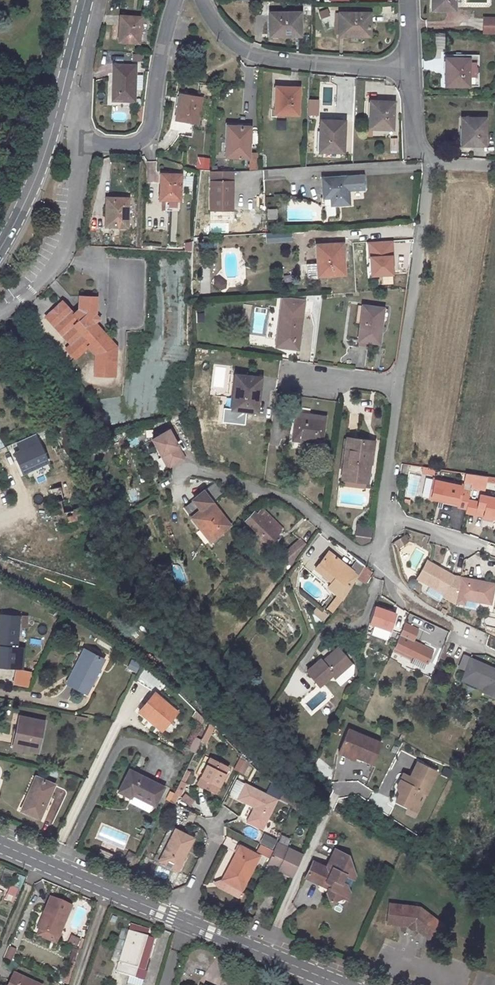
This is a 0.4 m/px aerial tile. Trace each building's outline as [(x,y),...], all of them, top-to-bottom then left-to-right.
[(455,0),(434,0),(434,9),(454,10),(455,0)] [(327,9),(317,10),(319,19),(328,17),(327,9)] [(289,33),(289,35),(295,35),(295,32),(300,31),(300,12),(270,12),(270,33),(289,33)] [(349,36),(349,34),(369,34),(369,12),(339,12),(339,32),(344,33),(344,36),(349,36)] [(135,13),(134,17),(141,17),(139,43),(147,43),(148,33),(149,33),(151,15),(135,13)] [(120,23),(119,36),(122,36),(122,41),(139,43),(141,17),(134,17),(122,16),(121,24),(120,23)] [(481,16),(481,34),(494,34),(494,16),(481,16)] [(435,48),(443,48),(443,33),(434,33),(435,48)] [(445,74),(445,81),(449,80),(449,85),(478,86),(478,54),(444,54),(444,74),(445,74)] [(136,65),(117,65),(117,73),(113,73),(112,101),(135,101),(136,65)] [(299,87),(277,87),(276,102),(275,102),(275,107),(278,107),(278,113),(298,113),(299,87)] [(202,113),(204,101),(201,101),(202,97),(180,93),(175,119),(198,123),(199,113),(202,113)] [(370,116),(369,123),(373,123),(372,128),(392,128),(393,102),(371,101),(371,116),(370,116)] [(462,129),(463,129),(463,144),(484,145),(485,118),(465,118),(465,123),(462,123),(462,129)] [(319,120),(318,150),(344,151),(345,121),(319,120)] [(249,156),(250,126),(229,126),(227,145),(226,145),(226,151),(229,151),(229,156),(249,156)] [(195,156),(193,165),(205,168),(208,159),(195,156)] [(233,170),(211,170),(210,208),(232,209),(233,170)] [(162,200),(161,211),(180,211),(182,174),(160,173),(159,200),(162,200)] [(331,196),(332,204),(349,203),(348,189),(363,188),(363,175),(323,178),(324,197),(331,196)] [(110,197),(109,204),(106,204),(105,217),(107,217),(107,226),(127,227),(128,198),(110,197)] [(325,274),(345,273),(343,243),(317,245),(318,263),(324,263),(325,274)] [(212,277),(208,286),(220,291),(224,282),(212,277)] [(66,349),(75,359),(88,346),(95,354),(94,376),(114,377),(116,348),(107,338),(104,341),(97,333),(100,330),(95,324),(98,321),(93,314),(95,312),(96,297),(80,297),(79,311),(75,314),(63,301),(57,306),(59,308),(53,314),(51,312),(46,316),(71,345),(66,349)] [(379,342),(381,322),(383,309),(363,306),(360,323),(359,339),(370,341),(379,342)] [(279,346),(298,349),(302,312),(280,309),(278,331),(281,332),(279,346)] [(107,338),(100,330),(97,333),(104,341),(107,338)] [(237,387),(235,409),(257,412),(261,377),(235,374),(234,386),(237,387)] [(296,414),(293,439),(322,442),(325,418),(296,414)] [(159,457),(167,470),(182,461),(166,432),(149,442),(158,458),(159,457)] [(50,463),(36,433),(17,442),(20,449),(13,452),(24,475),(50,463)] [(367,480),(370,456),(371,441),(347,438),(343,477),(351,478),(359,479),(367,480)] [(422,466),(420,473),(433,476),(434,469),(422,466)] [(404,494),(416,497),(421,477),(408,474),(404,494)] [(433,479),(429,498),(458,505),(458,507),(466,509),(470,493),(462,491),(463,485),(433,479)] [(228,524),(210,501),(221,492),(214,482),(193,499),(201,509),(191,517),(209,539),(228,524)] [(422,483),(419,497),(425,498),(428,484),(422,483)] [(479,495),(478,502),(475,515),(483,516),(494,519),(494,498),(479,495)] [(193,499),(183,507),(191,517),(201,509),(193,499)] [(468,500),(465,512),(475,515),(478,502),(468,500)] [(244,520),(259,535),(263,539),(270,545),(279,537),(277,534),(282,529),(261,508),(255,514),(252,512),(244,520)] [(64,514),(66,523),(79,519),(77,510),(64,514)] [(145,519),(142,514),(135,518),(138,523),(145,519)] [(357,524),(356,534),(370,537),(372,526),(357,524)] [(397,549),(408,539),(403,534),(392,543),(397,549)] [(284,560),(290,555),(294,559),(300,554),(293,545),(281,556),(284,560)] [(326,585),(342,598),(349,588),(357,576),(352,572),(353,571),(328,552),(318,563),(334,575),(326,585)] [(455,576),(424,559),(413,580),(436,592),(430,591),(453,604),(462,606),(465,601),(491,605),(494,583),(494,582),(455,576)] [(371,570),(365,564),(357,576),(364,581),(371,570)] [(379,594),(383,581),(374,578),(370,591),(379,594)] [(396,614),(374,606),(368,622),(390,630),(396,614)] [(321,623),(326,614),(313,607),(308,615),(321,623)] [(0,615),(0,620),(0,662),(15,663),(18,627),(19,616),(0,615)] [(29,617),(19,616),(18,627),(28,628),(29,617)] [(407,618),(405,624),(420,630),(422,624),(407,618)] [(404,658),(406,653),(413,656),(418,645),(417,645),(418,643),(399,634),(393,646),(394,647),(393,650),(398,652),(397,654),(404,658)] [(332,674),(334,677),(340,683),(353,673),(353,666),(351,663),(347,667),(344,664),(348,660),(338,648),(328,656),(329,658),(324,663),(322,661),(320,659),(307,671),(319,685),(332,674)] [(85,692),(102,659),(87,651),(82,662),(79,661),(67,683),(85,692)] [(139,664),(128,658),(121,671),(132,677),(139,664)] [(460,678),(475,684),(476,682),(494,690),(494,669),(469,658),(460,678)] [(27,686),(30,672),(16,670),(13,683),(27,686)] [(145,678),(155,686),(159,681),(149,673),(145,678)] [(460,678),(459,681),(494,697),(494,690),(476,682),(475,684),(460,678)] [(139,711),(161,730),(177,712),(169,706),(167,708),(152,695),(139,711)] [(186,710),(201,724),(204,718),(191,705),(186,710)] [(20,716),(14,747),(36,751),(42,720),(20,716)] [(201,724),(194,737),(201,741),(209,723),(204,718),(201,724)] [(209,723),(201,741),(206,743),(211,732),(215,729),(209,723)] [(348,729),(341,747),(357,753),(356,755),(373,762),(380,743),(348,729)] [(357,753),(341,747),(339,752),(355,759),(356,755),(357,753)] [(233,769),(243,775),(250,763),(239,757),(233,769)] [(215,792),(228,767),(210,758),(197,783),(215,792)] [(437,772),(418,763),(411,778),(407,776),(404,782),(401,781),(398,787),(400,794),(396,801),(409,807),(413,799),(418,801),(422,792),(426,794),(437,772)] [(154,805),(163,787),(129,770),(118,792),(130,797),(132,794),(154,805)] [(54,784),(38,777),(33,789),(31,788),(21,810),(39,818),(54,784)] [(254,807),(247,821),(262,828),(276,799),(245,784),(238,798),(254,807)] [(182,794),(179,800),(190,805),(193,799),(182,794)] [(409,807),(416,811),(421,802),(418,801),(413,799),(409,807)] [(292,806),(305,815),(308,810),(294,801),(292,806)] [(175,829),(159,861),(177,870),(193,838),(175,829)] [(267,863),(293,875),(303,854),(276,842),(267,863)] [(259,855),(240,845),(222,879),(242,889),(259,855)] [(268,856),(271,851),(262,846),(259,852),(268,856)] [(341,881),(345,874),(353,879),(355,875),(352,866),(345,863),(348,855),(335,849),(326,867),(313,861),(306,877),(319,883),(321,879),(331,884),(329,887),(326,892),(330,901),(338,898),(340,895),(346,899),(350,891),(347,884),(341,881)] [(129,852),(126,858),(132,861),(135,855),(129,852)] [(219,887),(238,896),(242,889),(222,879),(215,882),(219,887)] [(321,879),(319,883),(329,887),(331,884),(321,879)] [(10,886),(6,894),(14,898),(18,889),(10,886)] [(46,913),(40,929),(58,937),(71,906),(50,897),(44,912),(46,913)] [(406,925),(415,929),(431,941),(443,926),(418,907),(389,903),(385,922),(406,925)] [(40,929),(46,913),(44,912),(37,928),(40,929)] [(128,930),(116,972),(134,977),(137,968),(147,936),(128,930)] [(70,932),(66,943),(77,947),(81,937),(70,932)] [(143,970),(154,938),(147,936),(137,968),(143,970)] [(10,960),(15,949),(8,945),(3,957),(10,960)] [(74,962),(77,951),(71,949),(68,961),(74,962)] [(68,963),(63,980),(67,981),(72,964),(68,963)] [(7,984),(39,984),(12,973),(7,984)]
